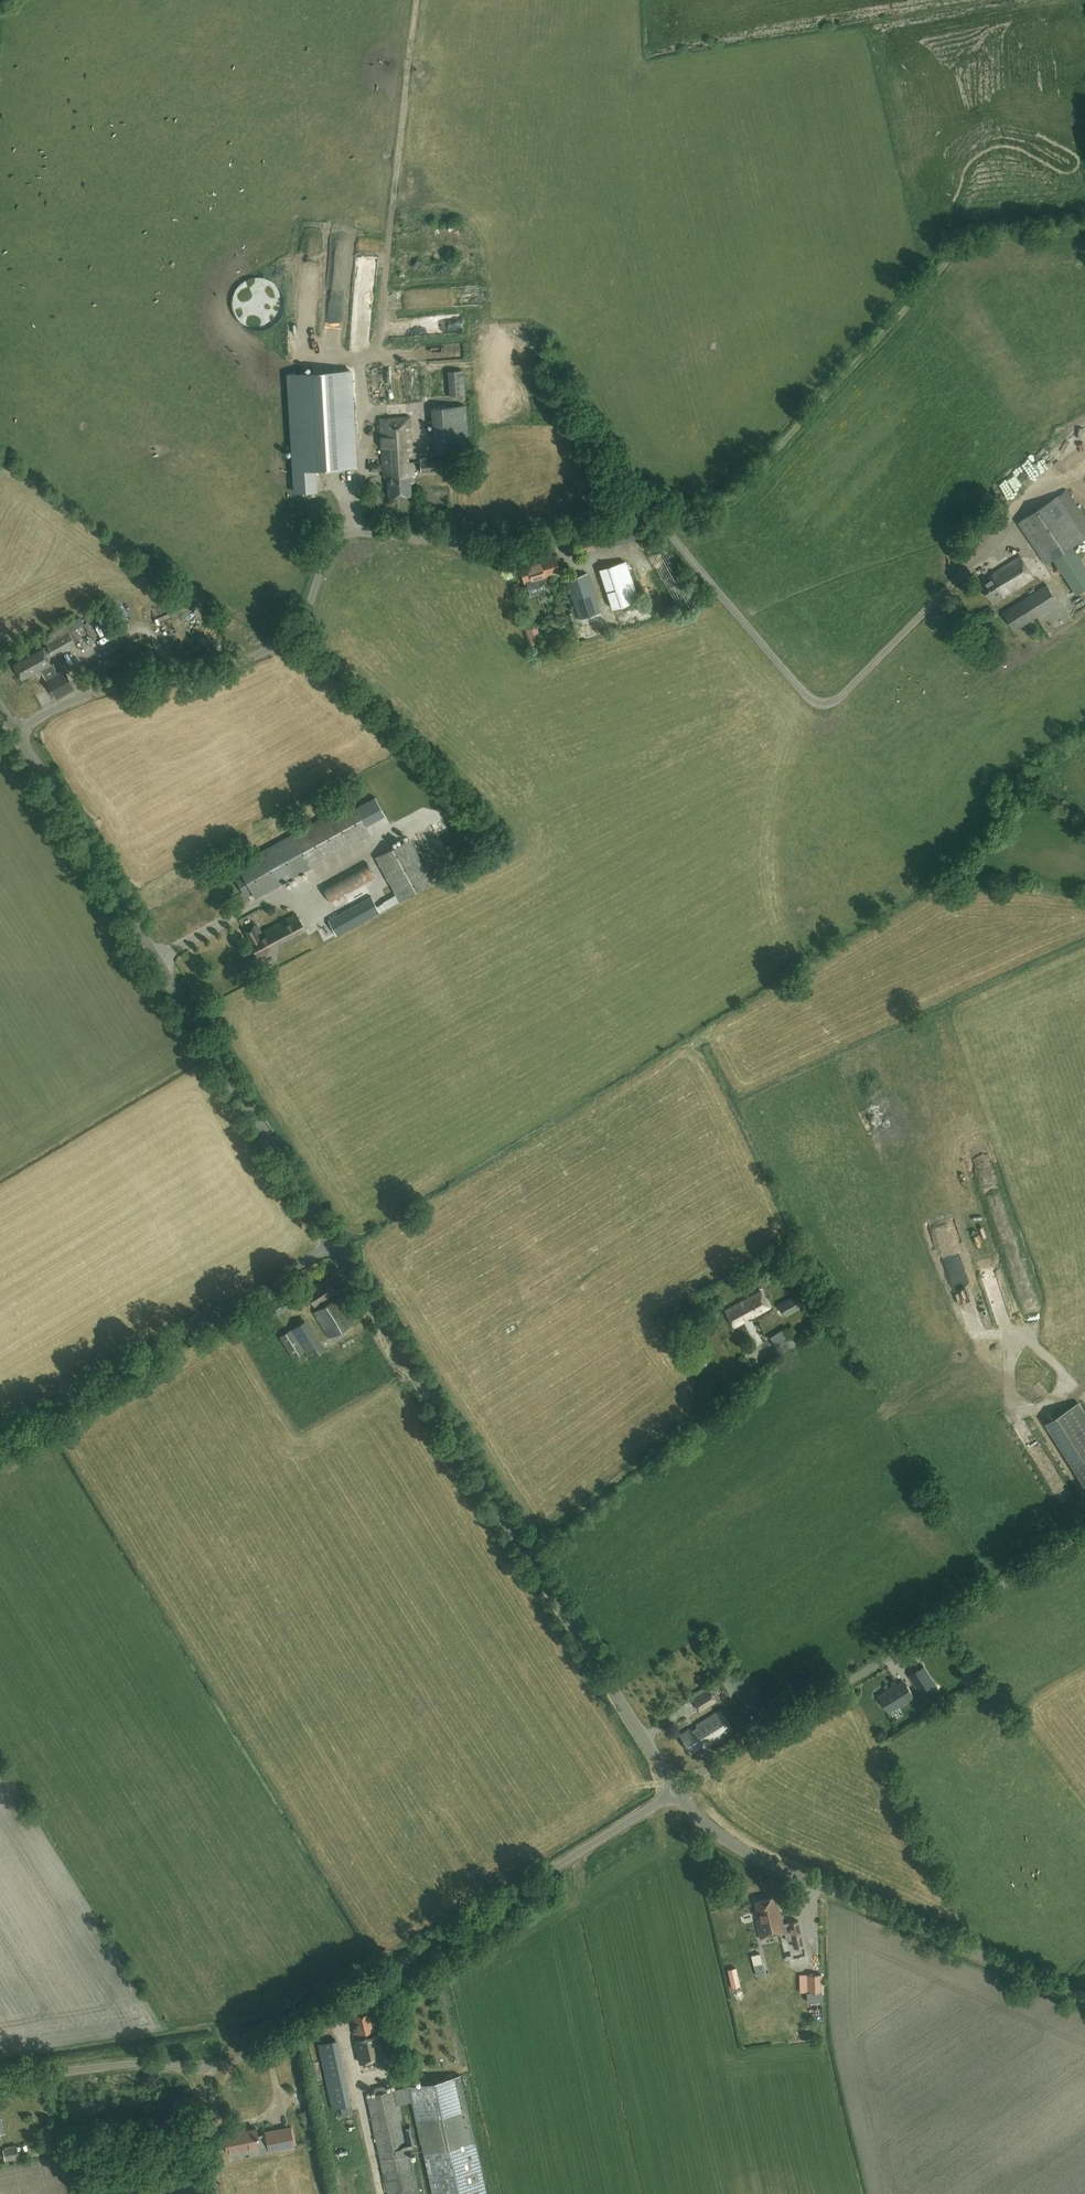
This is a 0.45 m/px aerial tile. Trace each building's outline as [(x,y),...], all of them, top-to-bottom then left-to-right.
[(247,329),(255,331),(262,331),(269,329),(275,325),(280,320),(284,313),(285,306),(284,298),(281,291),(276,286),(271,281),(264,279),(257,278),(250,280),(243,283),(238,288),(233,295),(232,303),(232,311),(235,318),(240,325),(247,329)] [(463,313),(436,314),(436,332),(464,332),(463,313)] [(447,371),(449,396),(465,394),(463,369),(447,371)] [(314,469),(355,467),(350,370),(289,373),(296,493),(316,491),(314,469)] [(468,450),(465,406),(431,408),(434,452),(468,450)] [(409,417),(380,418),(384,477),(387,477),(389,496),(411,494),(410,482),(414,482),(409,417)] [(420,461),(421,472),(441,470),(441,460),(420,461)] [(9,470),(4,467),(0,472),(0,479),(1,480),(9,470)] [(17,479),(13,488),(22,492),(26,483),(17,479)] [(0,497),(0,505),(3,508),(11,499),(14,502),(18,497),(8,488),(0,497)] [(1067,490),(1019,522),(1046,563),(1053,558),(1077,595),(1084,589),(1084,565),(1072,546),(1084,537),(1084,516),(1067,490)] [(24,514),(29,522),(52,505),(46,498),(24,514)] [(29,525),(38,534),(58,512),(53,507),(42,520),(38,515),(29,525)] [(658,543),(648,549),(658,565),(668,559),(658,543)] [(543,583),(542,578),(561,573),(555,554),(542,558),(541,555),(527,559),(528,563),(519,566),(524,584),(527,583),(528,588),(543,583)] [(599,562),(609,602),(638,595),(628,555),(599,562)] [(1000,571),(981,583),(994,604),(1005,597),(1004,595),(1009,591),(1010,592),(1034,577),(1021,556),(999,570),(1000,571)] [(600,612),(587,573),(566,579),(586,638),(603,633),(596,613),(600,612)] [(1046,584),(1003,611),(1015,630),(1058,602),(1046,584)] [(38,670),(40,673),(41,672),(46,679),(56,673),(48,660),(52,657),(53,655),(75,643),(74,642),(82,638),(72,620),(43,637),(47,646),(14,664),(22,679),(38,670)] [(541,644),(536,626),(526,629),(532,647),(541,644)] [(56,673),(46,679),(56,698),(74,688),(64,668),(56,673)] [(370,834),(352,801),(237,865),(243,876),(236,880),(244,894),(251,890),(255,898),(370,834)] [(409,839),(375,857),(399,900),(433,882),(409,839)] [(366,862),(322,887),(331,902),(375,878),(366,862)] [(379,911),(371,896),(314,928),(323,943),(379,911)] [(261,932),(256,924),(245,930),(259,957),(278,947),(279,950),(309,934),(296,913),(261,932)] [(323,1305),(313,1312),(329,1337),(354,1322),(350,1315),(346,1317),(343,1311),(346,1309),(338,1296),(330,1301),(327,1297),(335,1292),(327,1279),(306,1292),(314,1305),(320,1301),(323,1305)] [(813,1294),(809,1287),(780,1303),(785,1312),(797,1306),(796,1304),(813,1294)] [(761,1291),(725,1310),(734,1327),(743,1322),(742,1320),(750,1316),(751,1318),(770,1307),(761,1291)] [(796,1343),(795,1342),(785,1327),(772,1336),(782,1352),(796,1343)] [(293,1357),(304,1350),(291,1329),(280,1336),(293,1357)] [(1078,1402),(1046,1422),(1084,1485),(1084,1413),(1078,1402)] [(714,1659),(708,1663),(715,1674),(721,1671),(714,1659)] [(924,1666),(909,1675),(924,1699),(939,1690),(924,1666)] [(725,1675),(718,1679),(727,1693),(733,1689),(725,1675)] [(914,1696),(908,1685),(904,1679),(889,1688),(891,1691),(880,1697),(889,1712),(914,1696)] [(708,1689),(693,1698),(700,1710),(715,1700),(708,1689)] [(769,1715),(764,1707),(758,1711),(763,1719),(769,1715)] [(721,1709),(680,1735),(690,1752),(701,1745),(703,1748),(733,1729),(721,1709)] [(755,1712),(749,1715),(755,1725),(761,1722),(755,1712)] [(756,1921),(760,1939),(774,1936),(774,1934),(776,1934),(776,1935),(785,1933),(787,1940),(792,1939),(794,1947),(803,1944),(798,1920),(789,1922),(789,1923),(783,1924),(780,1912),(779,1912),(778,1909),(779,1909),(776,1896),(755,1901),(757,1912),(756,1912),(758,1921),(756,1921)] [(725,1957),(736,1955),(735,1947),(724,1950),(725,1957)] [(759,1967),(770,1964),(768,1957),(757,1960),(759,1967)] [(729,1967),(733,1985),(742,1983),(738,1965),(729,1967)] [(822,1974),(799,1975),(800,1992),(823,1992),(822,1974)] [(813,2019),(825,2019),(824,1997),(812,1998),(813,2019)] [(353,2034),(355,2033),(356,2040),(355,2040),(360,2063),(384,2057),(377,2027),(375,2027),(372,2016),(352,2020),(354,2032),(353,2032),(353,2034)] [(386,2020),(390,2044),(398,2042),(393,2019),(386,2020)] [(333,2036),(335,2045),(342,2044),(340,2035),(333,2036)] [(325,2063),(332,2104),(349,2101),(343,2060),(325,2063)] [(396,2090),(395,2089),(386,2091),(385,2085),(374,2088),(376,2093),(367,2095),(388,2193),(418,2193),(408,2147),(414,2145),(410,2125),(404,2126),(399,2104),(412,2101),(420,2137),(419,2137),(420,2143),(421,2143),(432,2193),(486,2193),(460,2075),(409,2086),(409,2087),(396,2090)] [(303,2088),(295,2089),(297,2105),(306,2104),(303,2088)] [(257,2135),(255,2129),(239,2132),(239,2128),(224,2131),(228,2151),(259,2145),(260,2151),(293,2144),(289,2127),(265,2131),(266,2134),(257,2135)] [(2,2149),(5,2159),(19,2156),(16,2146),(2,2149)]
